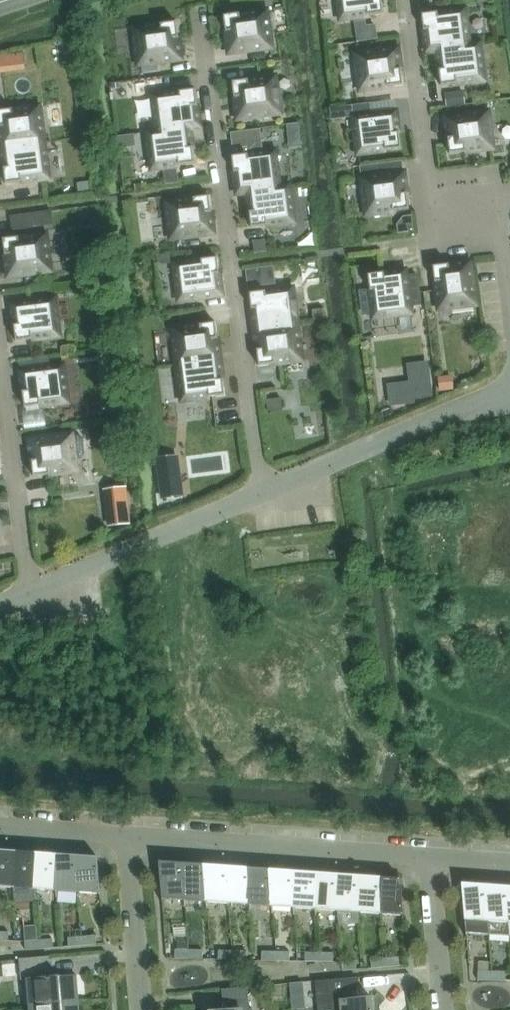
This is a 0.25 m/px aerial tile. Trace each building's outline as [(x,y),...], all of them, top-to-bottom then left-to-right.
[(382,0),(338,0),(341,20),(384,14),(382,0)] [(479,45),(479,44),(469,45),(465,10),(422,15),(427,52),(479,45)] [(267,11),(224,17),(229,54),(272,48),(267,11)] [(384,37),(383,21),(362,22),(363,38),(384,37)] [(134,28),(139,65),(181,60),(176,23),(134,28)] [(437,51),(441,86),(484,81),(479,45),(427,52),(437,51)] [(360,91),(403,86),(398,49),(355,54),(360,91)] [(275,77),(233,83),(237,120),(280,114),(275,77)] [(200,126),(195,90),(153,96),(157,131),(147,133),(200,126)] [(463,91),(448,93),(450,106),(465,105),(463,91)] [(371,104),(352,107),(354,118),(358,155),(401,149),(396,112),(372,115),(371,104)] [(2,148),(44,143),(40,107),(0,112),(0,136),(2,148)] [(445,117),(450,154),(493,149),(488,112),(445,117)] [(147,133),(152,170),(195,164),(190,129),(200,127),(200,126),(147,133)] [(247,155),(232,157),(237,193),(290,187),(289,186),(279,187),(275,152),(263,153),(260,130),(244,132),(247,155)] [(2,148),(6,184),(49,179),(44,143),(2,148)] [(389,164),(360,167),(361,178),(366,215),(409,210),(404,173),(390,175),(389,164)] [(177,170),(164,171),(166,184),(166,185),(179,183),(179,182),(177,170)] [(89,182),(77,183),(79,194),(90,193),(89,182)] [(237,194),(247,193),(252,228),(294,223),(290,187),(237,193),(237,194)] [(209,197),(166,202),(171,239),(214,234),(209,197)] [(36,213),(10,216),(12,231),(37,228),(36,213)] [(397,226),(398,236),(412,234),(410,218),(402,219),(397,226)] [(3,240),(8,277),(51,271),(46,234),(3,240)] [(265,240),(254,241),(255,254),(267,252),(265,240)] [(217,258),(174,264),(179,301),(222,295),(217,258)] [(439,310),(476,305),(470,262),(433,267),(439,310)] [(274,267),(264,268),(267,286),(276,285),(274,267)] [(371,295),(363,297),(365,316),(374,315),(374,318),(411,313),(410,308),(422,307),(418,276),(406,278),(405,271),(392,272),(384,273),(369,275),(371,295)] [(102,281),(89,283),(91,297),(104,295),(102,281)] [(250,294),(255,330),(297,325),(293,288),(250,294)] [(12,305),(17,342),(59,336),(55,299),(12,305)] [(325,318),(324,309),(313,311),(314,320),(325,318)] [(215,323),(173,329),(177,365),(220,360),(215,323)] [(255,330),(259,366),(302,361),(297,325),(255,330)] [(113,350),(99,352),(100,363),(114,362),(113,350)] [(220,360),(177,365),(182,401),(225,396),(220,360)] [(427,363),(409,366),(411,386),(388,388),(389,406),(415,403),(414,399),(431,397),(427,363)] [(25,408),(68,402),(63,365),(20,371),(25,408)] [(453,376),(439,377),(440,391),(454,390),(453,376)] [(282,399),(267,400),(268,412),(283,410),(282,399)] [(72,434),(29,440),(34,477),(77,471),(75,460),(81,459),(86,453),(83,438),(79,435),(72,436),(72,434)] [(183,496),(178,456),(157,459),(162,498),(183,496)] [(128,507),(110,509),(112,526),(130,524),(128,507)] [(13,887),(10,851),(5,850),(5,848),(0,849),(0,886),(13,887)] [(17,851),(10,851),(13,887),(35,889),(32,852),(27,852),(27,850),(17,851)] [(39,853),(32,852),(35,889),(57,891),(54,854),(49,853),(49,852),(39,853)] [(57,891),(79,892),(76,855),(71,855),(70,853),(60,854),(54,854),(57,891)] [(82,856),(76,855),(79,892),(80,904),(101,906),(101,901),(98,857),(92,856),(92,855),(82,856)] [(163,898),(184,900),(181,863),(177,863),(177,861),(167,862),(159,861),(159,862),(163,906),(164,906),(163,898)] [(184,900),(206,901),(203,864),(199,864),(199,862),(189,863),(181,863),(184,900)] [(206,901),(228,903),(225,866),(221,866),(221,864),(211,865),(203,864),(206,901)] [(250,905),(247,868),(243,867),(242,866),(233,867),(225,866),(228,903),(250,905)] [(272,906),(269,869),(264,869),(264,867),(254,868),(247,868),(250,905),(272,906)] [(294,908),(291,871),(286,870),(286,869),(276,870),(269,869),(272,906),(294,908)] [(294,908),(316,909),(313,872),(308,872),(308,870),(298,871),(291,871),(294,908)] [(316,909),(338,911),(335,874),(330,874),(330,872),(320,873),(313,872),(316,909)] [(361,923),(360,912),(357,876),(352,875),(352,873),(341,874),(335,874),(338,911),(340,926),(361,923)] [(382,914),(379,877),(374,877),(373,875),(363,876),(357,876),(360,912),(382,914)] [(379,877),(382,914),(403,916),(403,923),(404,923),(401,879),(395,878),(395,876),(385,877),(379,877)] [(488,934),(484,885),(480,884),(480,882),(470,883),(462,883),(466,927),(467,933),(488,934)] [(506,886),(502,886),(501,884),(492,885),(484,885),(488,934),(509,936),(509,935),(506,886)] [(9,941),(9,932),(0,932),(0,941),(9,941)] [(82,936),(83,945),(97,944),(96,935),(82,936)] [(68,937),(69,946),(83,945),(82,936),(68,937)] [(40,949),(54,948),(53,939),(39,940),(40,949)] [(39,940),(25,941),(26,950),(40,949),(39,940)] [(175,958),(189,959),(189,950),(175,949),(175,958)] [(189,959),(203,959),(203,950),(189,950),(189,959)] [(218,959),(232,960),(233,951),(219,950),(218,959)] [(232,960),(246,960),(247,951),(233,951),(232,960)] [(262,960),(276,960),(276,951),(262,951),(262,960)] [(276,960),(290,961),(290,952),(276,951),(276,960)] [(305,961),(319,961),(319,952),(305,952),(305,961)] [(319,961),(333,962),(333,953),(319,952),(319,961)] [(78,989),(76,975),(47,977),(46,972),(51,971),(50,956),(19,959),(21,980),(28,979),(30,1006),(72,1003),(70,990),(78,989)] [(386,967),(400,966),(399,957),(385,958),(386,967)] [(385,958),(371,959),(372,968),(386,967),(385,958)] [(343,971),(357,969),(356,960),(342,962),(343,971)] [(478,980),(492,980),(492,971),(478,971),(478,980)] [(492,980),(506,981),(506,972),(492,971),(492,980)] [(357,977),(328,980),(316,981),(320,1009),(373,1009),(372,998),(357,1000),(356,991),(359,990),(357,977)] [(302,982),(290,983),(291,997),(303,996),(302,982)] [(253,1008),(249,1008),(248,987),(222,989),(223,1002),(225,1001),(226,1009),(253,1009),(253,1008)]
